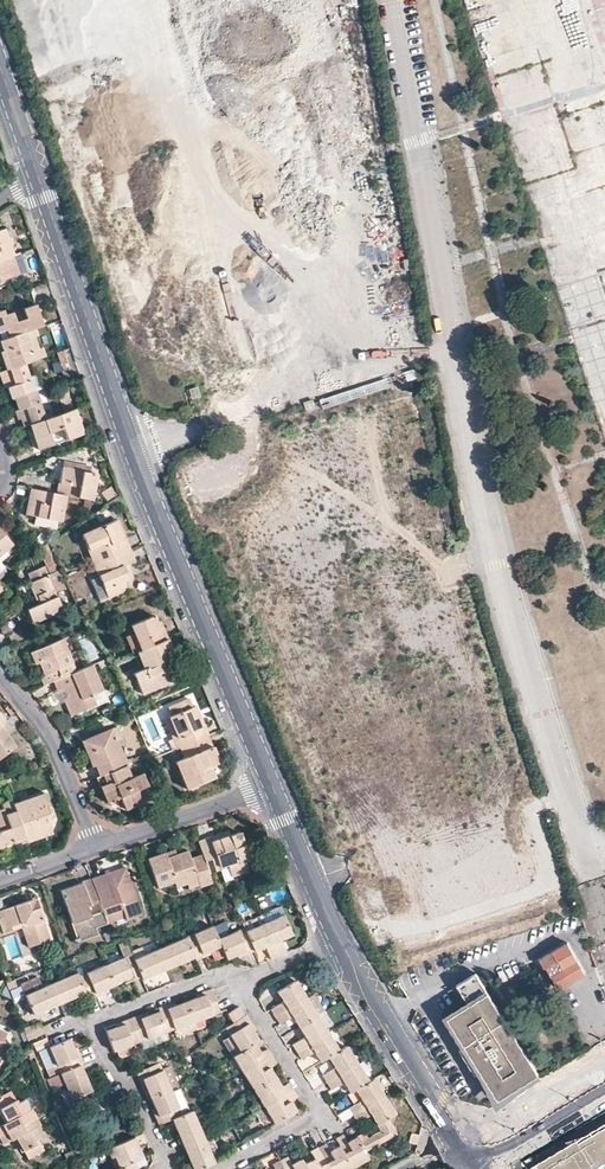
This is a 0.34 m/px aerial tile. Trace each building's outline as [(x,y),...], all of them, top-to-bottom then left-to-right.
[(12,253),(13,252),(4,227),(0,229),(0,257),(12,253)] [(4,283),(3,279),(18,273),(12,253),(0,257),(0,284),(4,283)] [(34,327),(42,324),(35,303),(21,308),(24,318),(15,321),(12,311),(5,313),(0,315),(0,340),(34,327)] [(61,345),(69,343),(61,317),(42,324),(45,331),(55,328),(61,345)] [(0,340),(0,341),(9,367),(23,362),(34,358),(27,338),(32,335),(36,333),(34,327),(0,340)] [(34,358),(43,355),(41,347),(36,348),(32,335),(27,338),(34,358)] [(6,369),(9,367),(0,341),(0,353),(6,369)] [(64,370),(69,368),(63,350),(57,352),(64,370)] [(9,367),(6,369),(0,371),(0,373),(2,381),(6,380),(9,387),(8,387),(12,398),(14,397),(33,390),(23,362),(9,367)] [(46,367),(49,375),(57,373),(54,364),(46,367)] [(62,371),(64,378),(72,375),(69,368),(64,370),(62,371)] [(416,368),(320,398),(322,407),(419,377),(416,368)] [(23,425),(30,423),(44,418),(35,390),(33,390),(14,397),(17,408),(19,408),(23,417),(21,418),(23,425)] [(74,407),(68,390),(58,394),(64,411),(74,407)] [(44,418),(30,423),(38,447),(83,432),(75,407),(74,407),(64,411),(44,418)] [(75,462),(74,469),(88,472),(89,466),(75,462)] [(61,467),(56,492),(67,494),(92,499),(98,474),(88,472),(74,469),(61,467)] [(56,492),(30,487),(25,514),(35,516),(58,520),(62,521),(67,494),(56,492)] [(102,495),(106,501),(117,495),(113,488),(102,495)] [(58,520),(35,516),(34,525),(56,529),(58,520)] [(117,520),(114,522),(122,539),(125,538),(117,520)] [(82,536),(94,564),(130,549),(125,538),(122,539),(114,522),(82,536)] [(18,546),(5,529),(2,532),(11,543),(0,552),(0,560),(18,546)] [(11,543),(2,532),(0,530),(0,552),(11,543)] [(42,550),(48,564),(54,561),(47,547),(42,550)] [(98,576),(107,597),(128,589),(124,580),(128,578),(124,566),(127,564),(134,561),(130,549),(94,564),(98,576)] [(132,576),(127,564),(124,566),(128,578),(132,576)] [(47,566),(29,573),(32,582),(30,583),(38,605),(27,609),(32,622),(53,614),(54,616),(64,612),(56,593),(50,575),(51,574),(47,566)] [(51,574),(50,575),(56,593),(67,589),(60,571),(51,574)] [(99,600),(107,597),(98,576),(90,579),(99,600)] [(168,639),(163,629),(160,629),(157,623),(153,615),(131,625),(134,632),(142,650),(168,639)] [(126,636),(133,654),(137,653),(142,650),(134,632),(126,636)] [(39,676),(43,685),(53,681),(76,671),(67,650),(77,645),(73,635),(30,653),(34,663),(39,662),(43,674),(39,676)] [(88,638),(81,641),(88,662),(95,659),(88,638)] [(175,659),(168,639),(142,650),(137,653),(143,668),(134,673),(142,695),(175,681),(170,669),(165,671),(162,663),(168,662),(175,659)] [(92,665),(76,671),(53,681),(57,690),(62,688),(67,701),(65,702),(71,716),(95,705),(92,695),(102,691),(92,665)] [(187,747),(209,737),(201,717),(197,718),(193,708),(189,699),(168,708),(170,713),(168,714),(170,718),(178,740),(183,738),(187,747)] [(5,708),(7,711),(8,711),(11,715),(14,712),(9,706),(5,708)] [(0,715),(4,720),(11,715),(8,711),(7,711),(0,715)] [(177,750),(181,749),(187,747),(183,738),(178,740),(170,718),(165,720),(177,750)] [(12,751),(1,736),(5,734),(10,729),(4,720),(0,723),(0,759),(12,751)] [(123,739),(118,727),(112,729),(116,742),(123,739)] [(99,777),(126,766),(116,742),(112,729),(87,740),(92,753),(91,753),(95,765),(99,777)] [(1,736),(12,751),(15,748),(5,734),(1,736)] [(215,748),(210,737),(209,737),(187,747),(181,749),(185,760),(177,763),(188,791),(216,780),(205,752),(215,748)] [(92,753),(87,740),(82,742),(91,766),(95,765),(91,753),(92,753)] [(221,764),(215,748),(205,752),(216,780),(221,764)] [(143,775),(131,778),(126,766),(99,777),(98,778),(106,802),(125,810),(152,799),(143,775)] [(45,794),(13,805),(24,839),(50,830),(46,817),(49,816),(45,806),(49,805),(45,794)] [(11,800),(0,804),(0,807),(1,810),(0,811),(0,848),(3,847),(1,842),(11,838),(13,844),(14,846),(25,843),(25,842),(24,839),(13,805),(11,800)] [(50,830),(24,839),(25,842),(51,833),(50,830)] [(229,830),(217,834),(219,838),(231,834),(229,830)] [(198,841),(202,854),(208,874),(221,869),(219,862),(226,860),(228,867),(232,877),(248,871),(246,862),(251,861),(245,845),(244,844),(240,831),(231,834),(219,838),(217,834),(198,841)] [(1,842),(3,847),(13,844),(11,838),(1,842)] [(174,848),(164,851),(166,857),(176,854),(174,848)] [(199,887),(212,883),(208,874),(202,854),(190,857),(187,850),(176,854),(166,857),(164,851),(147,858),(157,887),(174,883),(175,888),(187,884),(187,889),(198,885),(199,887)] [(221,869),(228,867),(226,860),(219,862),(221,869)] [(125,868),(92,878),(107,924),(116,921),(113,912),(121,909),(124,918),(125,921),(141,916),(125,868)] [(92,878),(81,882),(82,884),(62,890),(73,924),(81,921),(86,938),(97,934),(95,928),(107,924),(92,878)] [(5,909),(7,913),(0,916),(0,923),(4,934),(13,930),(12,927),(24,923),(26,930),(23,931),(27,943),(49,934),(36,899),(5,909)] [(244,899),(235,902),(237,908),(246,905),(244,899)] [(116,921),(124,918),(121,909),(113,912),(116,921)] [(282,912),(263,920),(277,953),(285,950),(280,937),(291,932),(282,912)] [(244,928),(252,948),(263,944),(269,957),(277,953),(263,920),(244,928)] [(79,941),(86,938),(81,921),(73,924),(79,941)] [(185,935),(193,954),(195,957),(202,954),(200,950),(208,947),(219,943),(216,936),(211,923),(185,935)] [(216,936),(219,943),(224,955),(234,952),(242,948),(244,952),(252,948),(244,928),(243,926),(216,936)] [(296,946),(291,932),(280,937),(285,950),(291,948),(296,946)] [(185,935),(157,947),(165,966),(193,954),(185,935)] [(584,972),(567,941),(540,958),(544,965),(545,964),(558,986),(571,979),(584,972)] [(144,952),(140,944),(129,949),(129,952),(132,957),(144,952)] [(132,957),(139,975),(139,976),(165,966),(157,947),(144,952),(132,957)] [(103,963),(111,982),(121,978),(130,974),(131,978),(139,975),(132,957),(129,952),(103,963)] [(77,974),(84,992),(87,998),(94,994),(92,989),(101,986),(111,982),(103,963),(77,974)] [(506,1092),(548,1067),(486,967),(470,977),(481,995),(456,1010),(506,1092)] [(75,971),(48,982),(57,1002),(84,992),(77,974),(75,971)] [(21,986),(37,982),(35,975),(19,980),(21,986)] [(304,995),(294,978),(276,988),(282,998),(270,1006),(274,1013),(304,995)] [(48,982),(22,993),(31,1013),(57,1002),(48,982)] [(195,995),(184,1000),(191,1019),(218,1009),(210,986),(202,989),(204,992),(195,995)] [(305,996),(316,1014),(323,1009),(313,991),(305,996)] [(305,996),(304,995),(274,1013),(279,1021),(292,1014),(298,1024),(316,1014),(305,996)] [(158,1009),(165,1028),(172,1026),(191,1019),(184,1000),(175,1003),(173,999),(164,1002),(166,1006),(158,1009)] [(239,1004),(227,1011),(232,1021),(244,1014),(239,1004)] [(138,1012),(130,1015),(138,1038),(165,1028),(158,1009),(148,1012),(139,1016),(138,1012)] [(246,1013),(244,1014),(232,1021),(224,1025),(229,1034),(239,1050),(253,1042),(258,1039),(254,1033),(252,1030),(247,1022),(250,1020),(246,1013)] [(316,1014),(298,1024),(303,1034),(291,1041),(296,1050),(327,1032),(316,1014)] [(115,1025),(105,1028),(112,1048),(116,1047),(118,1054),(132,1049),(129,1042),(138,1038),(130,1015),(121,1018),(122,1021),(115,1025)] [(191,1019),(172,1026),(174,1033),(194,1026),(191,1019)] [(42,1025),(31,1029),(33,1036),(44,1031),(42,1025)] [(337,1048),(327,1032),(296,1050),(300,1058),(313,1050),(319,1060),(327,1055),(337,1048)] [(231,1054),(239,1050),(229,1034),(222,1038),(231,1054)] [(38,1052),(50,1078),(80,1065),(84,1063),(80,1054),(77,1056),(73,1048),(68,1038),(51,1046),(38,1052)] [(253,1042),(239,1050),(231,1054),(242,1072),(270,1054),(265,1047),(259,1051),(257,1048),(253,1042)] [(337,1048),(327,1055),(333,1066),(321,1073),(325,1080),(356,1062),(345,1044),(337,1048)] [(274,1062),(270,1054),(242,1072),(252,1089),(274,1076),(269,1069),(268,1066),(274,1062)] [(136,1068),(139,1078),(143,1077),(146,1085),(150,1095),(169,1087),(161,1067),(158,1060),(136,1068)] [(367,1079),(356,1062),(325,1080),(330,1089),(343,1081),(349,1090),(354,1087),(367,1079)] [(161,1067),(169,1087),(177,1083),(170,1063),(161,1067)] [(92,1090),(80,1065),(50,1078),(52,1085),(63,1080),(73,1100),(92,1090)] [(274,1076),(252,1089),(261,1105),(290,1089),(286,1081),(279,1084),(277,1082),(274,1076)] [(367,1079),(354,1087),(361,1099),(348,1107),(352,1114),(383,1096),(372,1076),(367,1079)] [(188,1109),(179,1086),(170,1090),(179,1113),(188,1109)] [(169,1087),(150,1095),(154,1104),(157,1113),(154,1114),(157,1121),(170,1116),(179,1113),(170,1090),(169,1087)] [(295,1096),(290,1089),(261,1105),(272,1122),(293,1109),(290,1103),(288,1100),(295,1096)] [(2,1136),(38,1117),(34,1109),(34,1108),(31,1109),(27,1100),(20,1103),(14,1091),(0,1099),(0,1101),(3,1108),(10,1121),(6,1122),(0,1126),(0,1133),(2,1136)] [(394,1113),(383,1096),(352,1114),(356,1120),(369,1114),(375,1123),(387,1117),(394,1113)] [(38,1107),(33,1097),(27,1100),(31,1109),(34,1108),(34,1109),(38,1107)] [(0,1110),(6,1122),(10,1121),(3,1108),(0,1110)] [(179,1113),(170,1116),(177,1133),(182,1145),(202,1137),(190,1109),(188,1109),(179,1113)] [(2,1136),(6,1144),(15,1140),(20,1138),(26,1151),(30,1159),(46,1151),(41,1142),(46,1139),(39,1126),(42,1124),(38,1117),(2,1136)] [(387,1117),(375,1123),(379,1130),(369,1135),(374,1145),(396,1133),(387,1117)] [(603,1133),(582,1145),(580,1143),(572,1148),(539,1167),(540,1168),(603,1168),(604,1168),(604,1131),(603,1133)] [(374,1145),(369,1135),(358,1141),(355,1136),(346,1141),(341,1132),(337,1135),(333,1136),(338,1145),(350,1167),(366,1158),(363,1151),(374,1145)] [(109,1159),(112,1157),(116,1168),(118,1168),(134,1163),(142,1160),(139,1152),(138,1149),(147,1145),(143,1136),(129,1141),(105,1151),(109,1159)] [(202,1137),(182,1145),(184,1150),(192,1168),(195,1168),(212,1162),(202,1137)] [(22,1153),(26,1151),(20,1138),(15,1140),(22,1153)] [(579,1139),(569,1143),(572,1148),(580,1143),(579,1139)] [(338,1145),(328,1150),(324,1141),(316,1146),(328,1168),(346,1168),(350,1167),(338,1145)] [(316,1146),(309,1149),(313,1158),(303,1163),(307,1168),(328,1168),(316,1146)] [(303,1163),(300,1157),(290,1162),(286,1155),(278,1159),(283,1168),(307,1168),(303,1163)] [(278,1159),(270,1163),(273,1168),(283,1168),(278,1159)]
